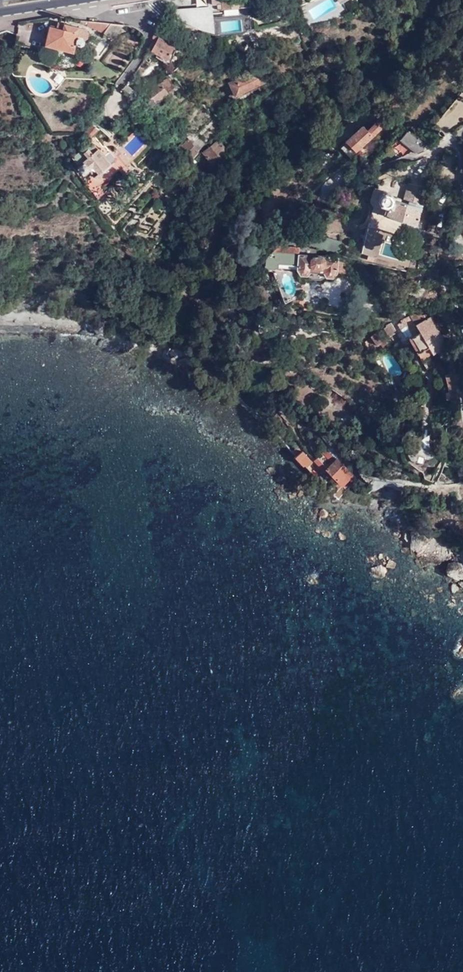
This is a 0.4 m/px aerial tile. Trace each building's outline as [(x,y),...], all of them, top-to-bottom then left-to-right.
[(216,6),(211,7),(210,0),(207,0),(208,8),(197,9),(197,12),(212,12),(216,12),(216,11),(216,6)] [(249,9),(248,0),(210,0),(211,7),(216,6),(216,11),(249,9)] [(212,12),(197,12),(197,9),(174,10),(179,25),(213,40),(212,12)] [(100,57),(123,24),(88,21),(87,25),(107,34),(95,53),(100,57)] [(46,44),(73,51),(76,43),(78,45),(81,46),(84,44),(85,41),(83,38),(80,37),(78,39),(77,39),(79,29),(58,23),(57,28),(51,26),(46,44)] [(158,39),(152,51),(167,59),(175,45),(160,36),(158,39)] [(158,39),(155,37),(150,49),(152,51),(158,39)] [(267,82),(252,74),(229,82),(235,97),(267,82)] [(175,87),(169,79),(162,84),(161,84),(156,87),(155,86),(151,85),(150,87),(148,90),(149,92),(138,100),(144,108),(149,104),(151,105),(175,87)] [(133,92),(126,83),(123,88),(129,95),(133,92)] [(365,124),(348,140),(358,150),(388,120),(383,115),(370,128),(365,124)] [(94,124),(85,133),(91,138),(100,130),(94,124)] [(419,138),(409,129),(408,131),(405,129),(404,131),(406,133),(401,138),(409,145),(419,154),(431,146),(430,145),(420,137),(419,138)] [(439,131),(432,136),(436,141),(443,136),(439,131)] [(203,153),(211,162),(226,150),(219,140),(203,153)] [(178,153),(187,164),(200,152),(200,151),(207,146),(202,142),(198,144),(201,148),(198,150),(191,142),(178,153)] [(76,165),(82,172),(88,168),(94,175),(110,161),(96,146),(91,150),(86,144),(85,145),(72,158),(78,164),(76,165)] [(72,158),(85,145),(83,145),(71,155),(72,158)] [(388,194),(391,199),(408,204),(414,186),(422,188),(420,193),(424,194),(426,186),(407,181),(402,198),(393,195),(390,192),(387,191),(382,193),(381,197),(382,195),(388,194)] [(96,198),(103,193),(97,185),(91,190),(96,198)] [(389,201),(386,209),(385,214),(414,222),(422,197),(423,197),(424,194),(420,193),(422,188),(414,186),(408,204),(391,199),(388,194),(382,195),(381,197),(383,200),(387,202),(389,201)] [(414,222),(415,223),(423,197),(422,197),(414,222)] [(299,242),(294,231),(282,240),(299,242)] [(281,244),(269,253),(267,254),(267,262),(270,266),(274,266),(275,266),(279,263),(280,260),(298,262),(298,266),(302,273),(309,273),(311,269),(326,270),(329,274),(335,275),(339,270),(340,256),(309,254),(310,249),(307,247),(299,246),(300,242),(299,242),(282,240),(282,244),(281,244)] [(350,257),(340,256),(339,270),(349,271),(350,257)] [(408,337),(421,358),(436,350),(444,345),(441,335),(430,314),(425,317),(423,313),(418,316),(415,312),(400,319),(401,319),(396,322),(399,327),(406,323),(413,334),(408,337)] [(383,327),(388,335),(389,335),(392,339),(396,337),(393,332),(396,331),(390,322),(385,324),(383,327)] [(399,327),(406,338),(408,337),(413,334),(406,323),(399,327)] [(378,329),(370,335),(377,345),(380,343),(382,345),(388,341),(378,329)] [(436,350),(441,359),(450,354),(444,345),(436,350)] [(445,390),(445,398),(456,397),(457,381),(459,381),(458,370),(444,374),(447,385),(447,390),(445,390)] [(322,447),(315,453),(326,464),(323,467),(342,487),(353,476),(334,456),(332,458),(322,447)] [(304,449),(294,457),(305,468),(314,460),(304,449)]
